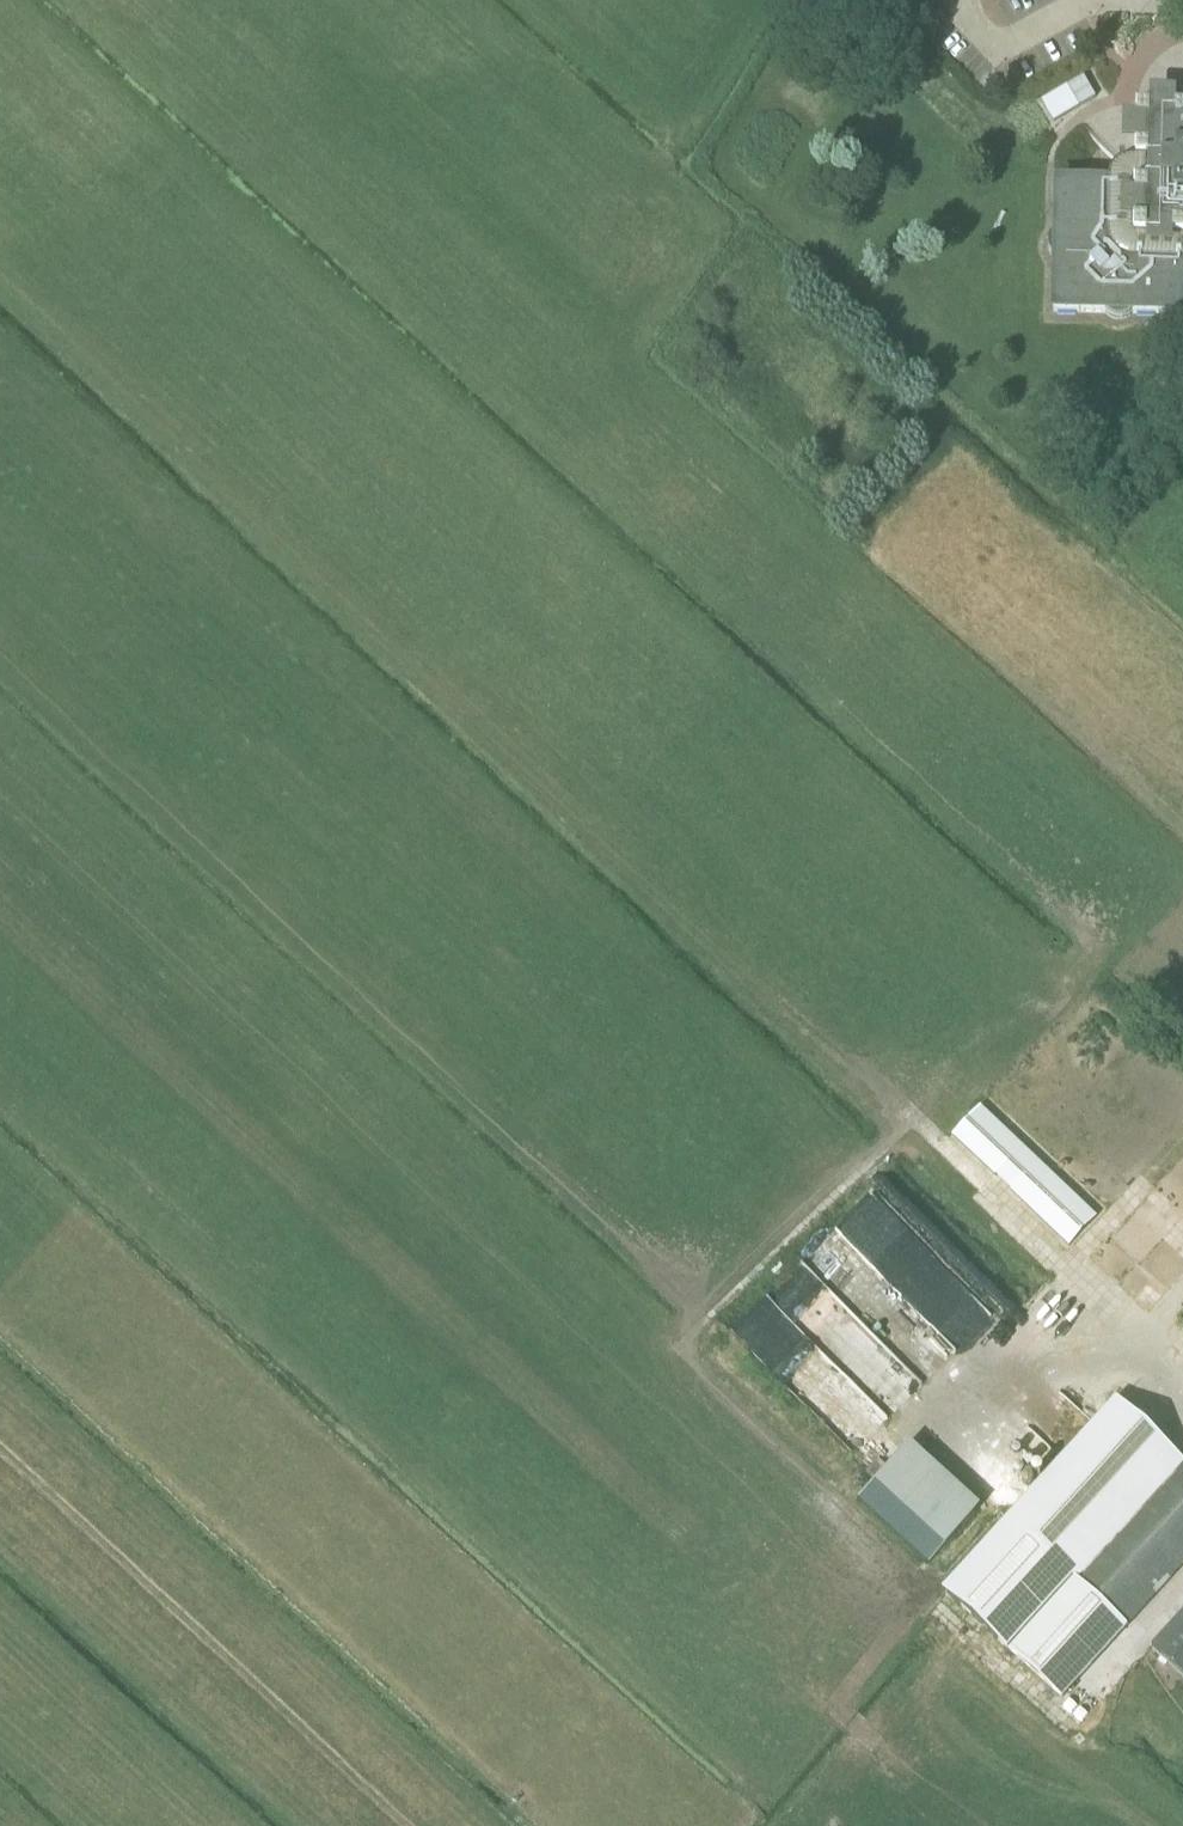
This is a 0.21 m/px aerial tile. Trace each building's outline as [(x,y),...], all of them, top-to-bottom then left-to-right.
[(1043,99),(1054,118),(1094,95),(1083,76),(1043,99)] [(1139,105),(1138,155),(1132,155),(1127,157),(1120,160),(1117,164),(1114,168),(1113,168),(1112,170),(1111,173),(1109,182),(1057,181),(1055,311),(1104,313),(1109,316),(1113,318),(1118,319),(1123,319),(1127,317),(1133,313),(1182,315),(1182,106),(1139,105)] [(1008,1518),(1072,1576),(1008,1647),(1062,1694),(1063,1696),(1127,1627),(1182,1565),(1182,1459),(1181,1457),(1154,1432),(1116,1398),(1008,1518)] [(910,1443),(875,1481),(944,1545),(980,1507),(910,1443)] [(1153,1647),(1182,1676),(1182,1614),(1153,1647)]
